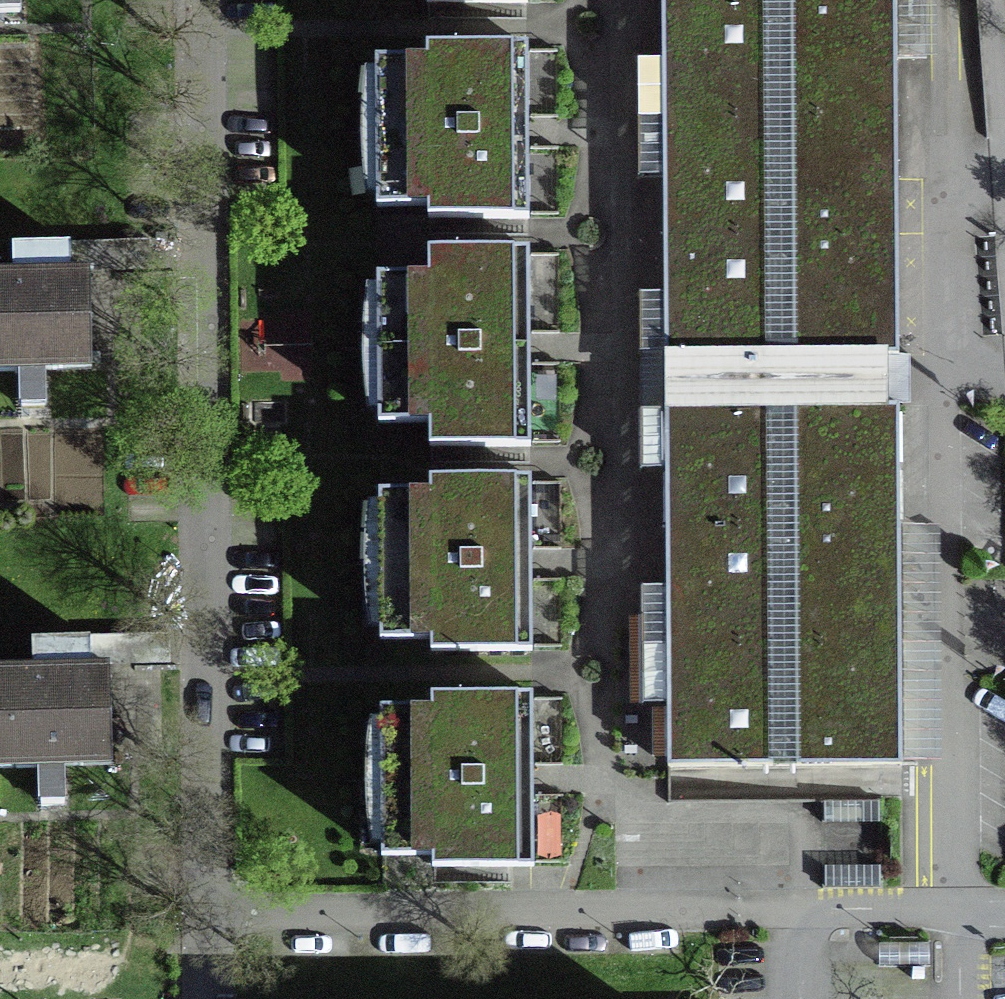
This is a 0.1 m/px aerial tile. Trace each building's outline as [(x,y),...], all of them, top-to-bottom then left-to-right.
[(896,359),(893,0),(659,0),(662,360),(665,360),(665,410),(663,410),(664,592),(642,592),(644,763),(665,763),(665,770),(899,768),(896,409),(883,409),(883,384),(882,359),(896,359)] [(425,223),(526,222),(526,136),(525,50),(424,51),(424,63),(373,63),(374,211),(425,210),(425,223)] [(89,276),(68,277),(67,248),(9,249),(10,279),(0,280),(0,380),(91,378),(89,276)] [(428,451),(528,450),(527,352),(526,254),(425,254),(425,278),(374,279),(375,427),(426,426),(428,451)] [(436,664),(533,663),(533,568),(532,479),(433,480),(433,492),(380,492),(381,650),(436,650),(436,664)] [(108,670),(88,671),(87,641),(29,643),(30,674),(0,675),(0,781),(111,778),(108,670)] [(432,883),(536,882),(536,784),(535,695),(430,696),(430,707),(377,707),(379,869),(432,869),(432,883)] [(824,826),(881,825),(881,801),(824,802),(824,826)] [(824,889),(882,890),(882,867),(825,866),(824,889)] [(879,968),(931,968),(930,944),(879,944),(879,968)]
